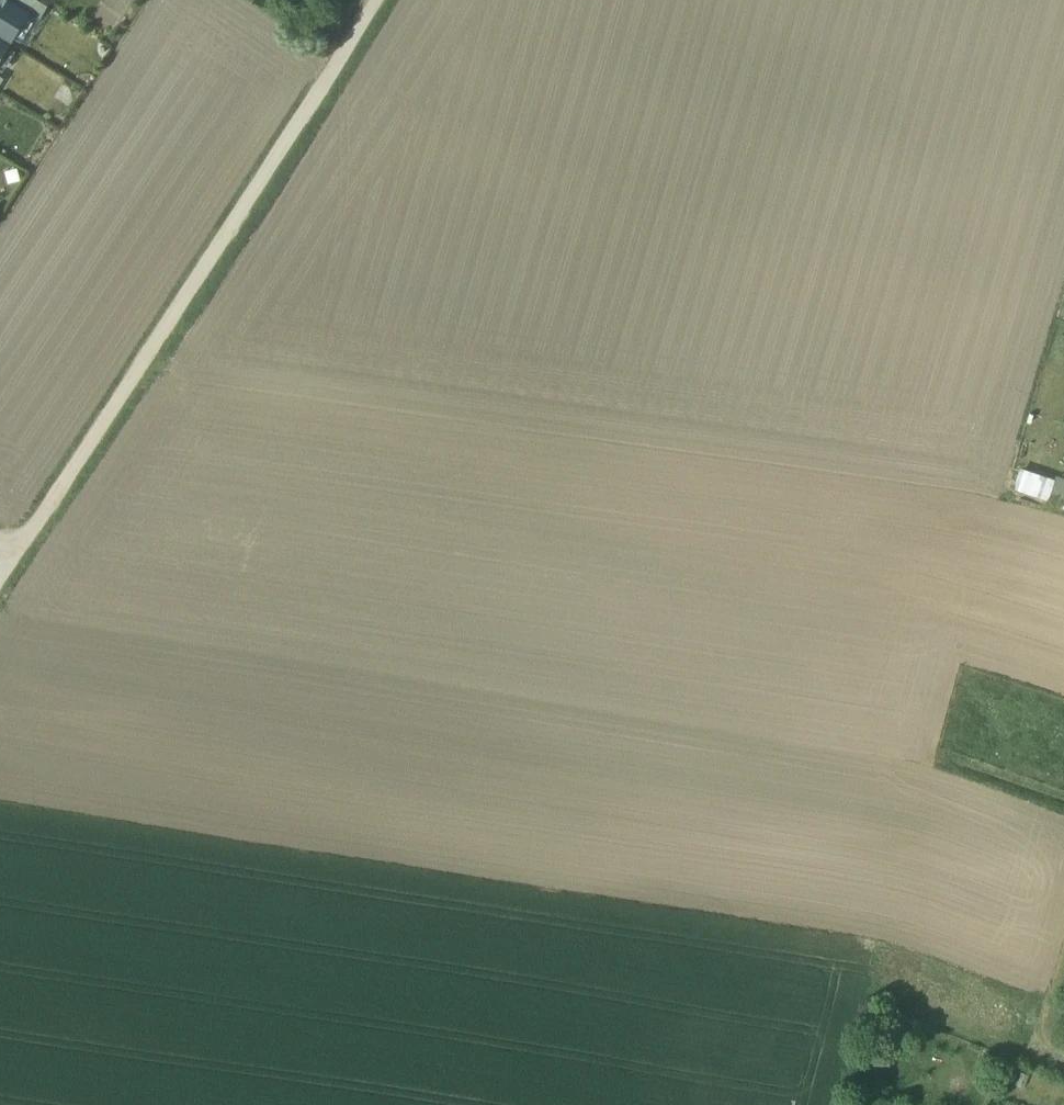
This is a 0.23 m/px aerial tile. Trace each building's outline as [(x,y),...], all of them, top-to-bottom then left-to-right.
[(13,38),(31,7),(19,0),(0,0),(0,31),(13,38)] [(31,7),(41,13),(46,4),(39,0),(19,0),(31,7)] [(0,31),(0,60),(13,38),(0,31)] [(1010,489),(1063,507),(1063,480),(1018,465),(1010,489)]
